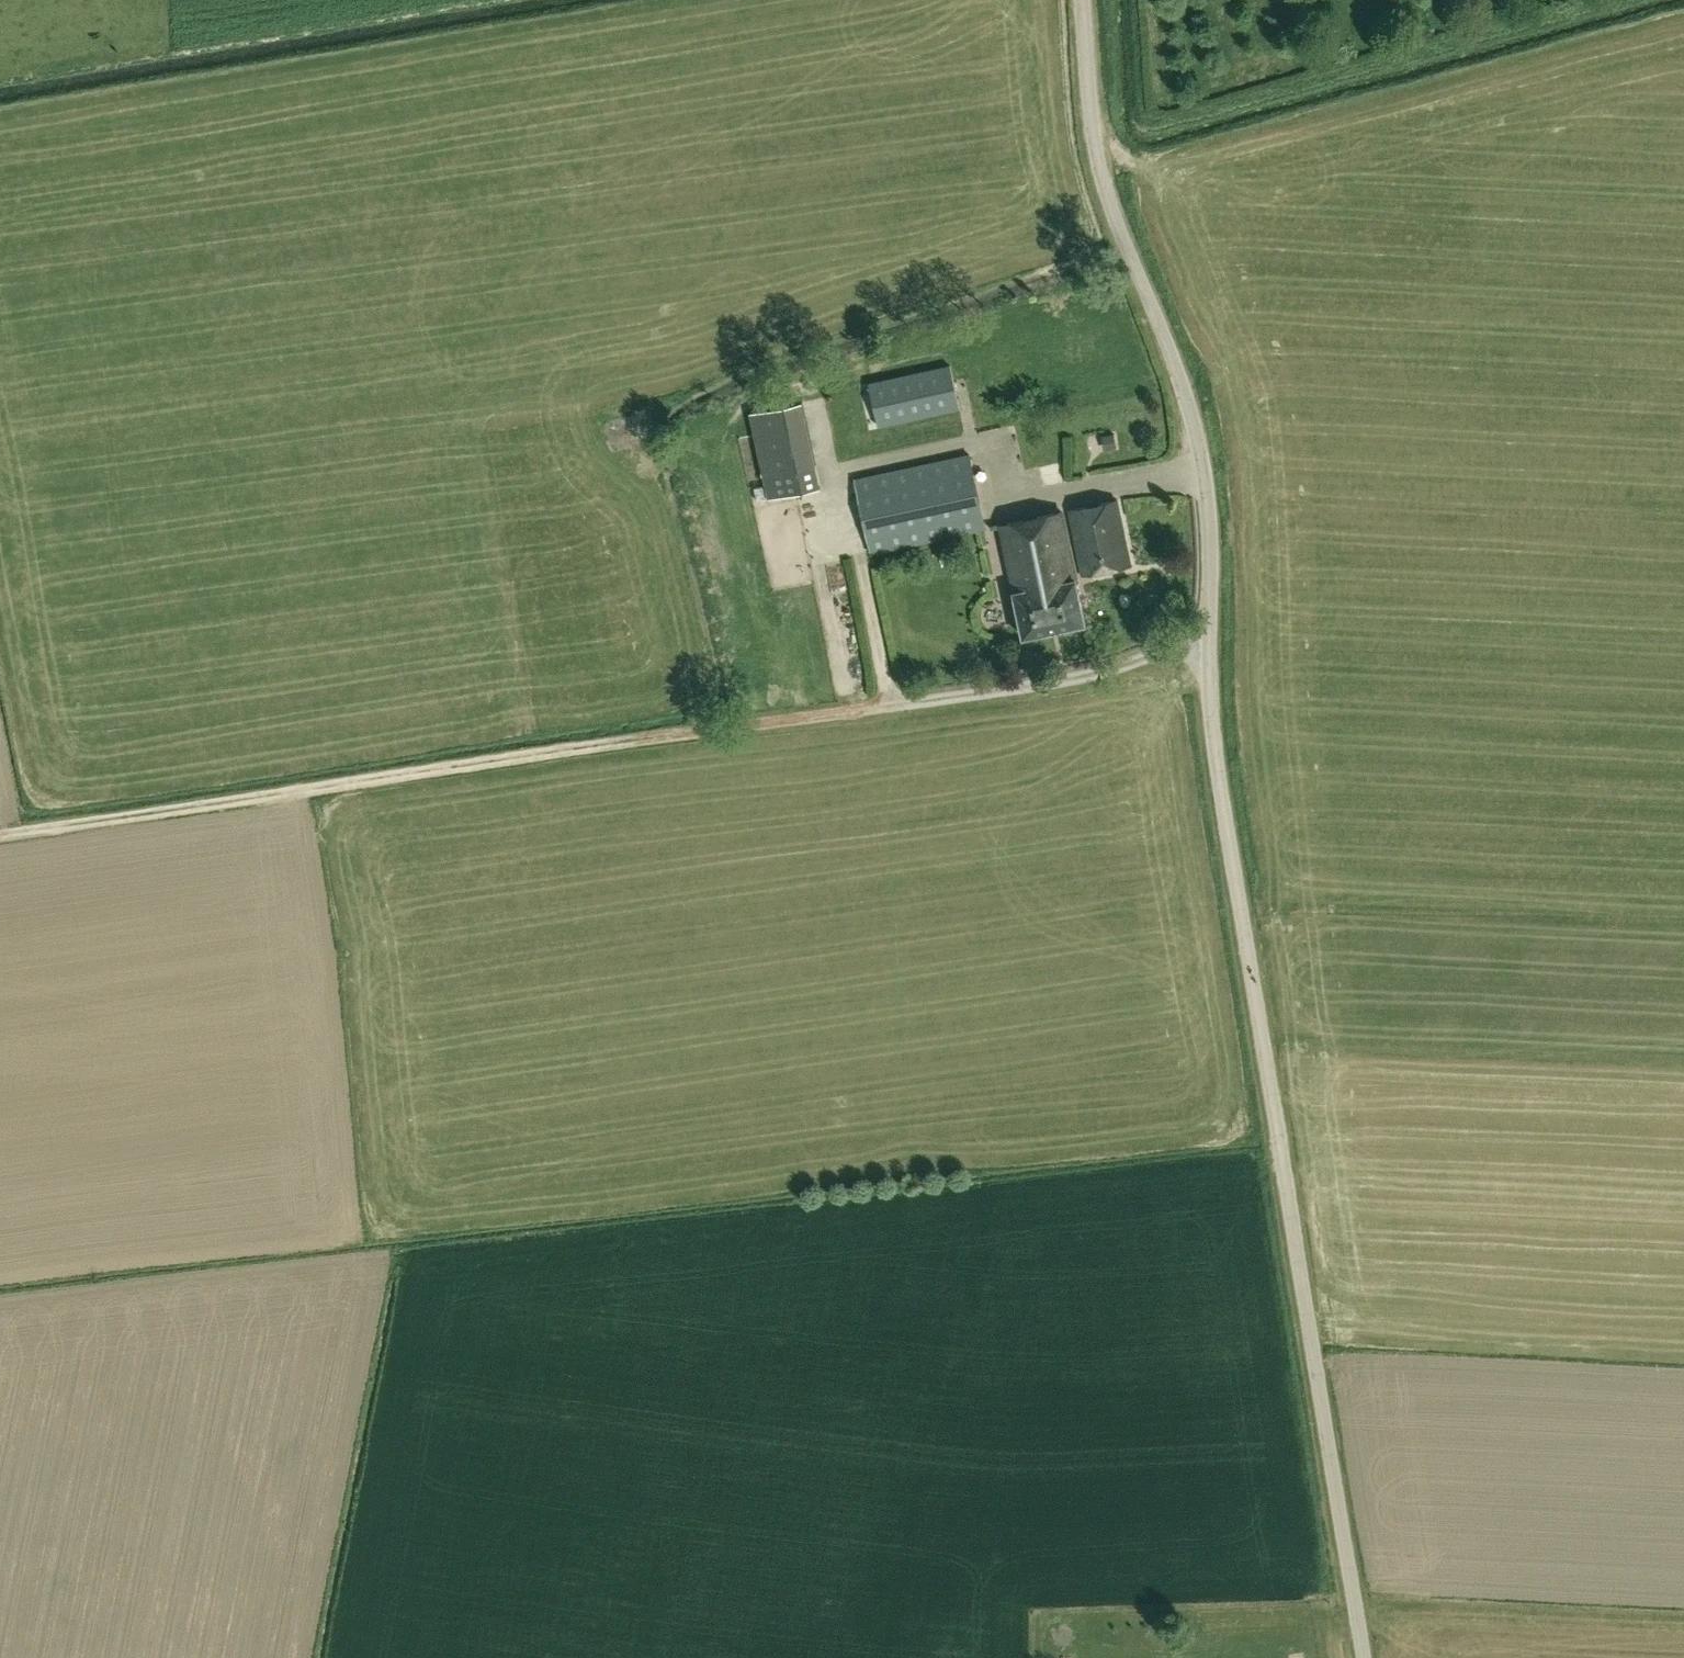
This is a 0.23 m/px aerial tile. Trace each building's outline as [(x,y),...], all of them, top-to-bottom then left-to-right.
[(879,427),(961,408),(951,364),(870,382),(879,427)] [(869,415),(870,397),(843,396),(842,414),(869,415)] [(751,411),(770,497),(821,486),(803,399),(751,411)] [(988,527),(971,453),(855,478),(856,480),(858,490),(866,527),(871,554),(988,529),(988,527)] [(1070,511),(1073,527),(1083,575),(1132,565),(1124,527),(1118,500),(1070,511)] [(1064,510),(997,524),(998,527),(1015,591),(1025,636),(1086,623),(1077,578),(1078,578),(1068,527),(1064,510)]
